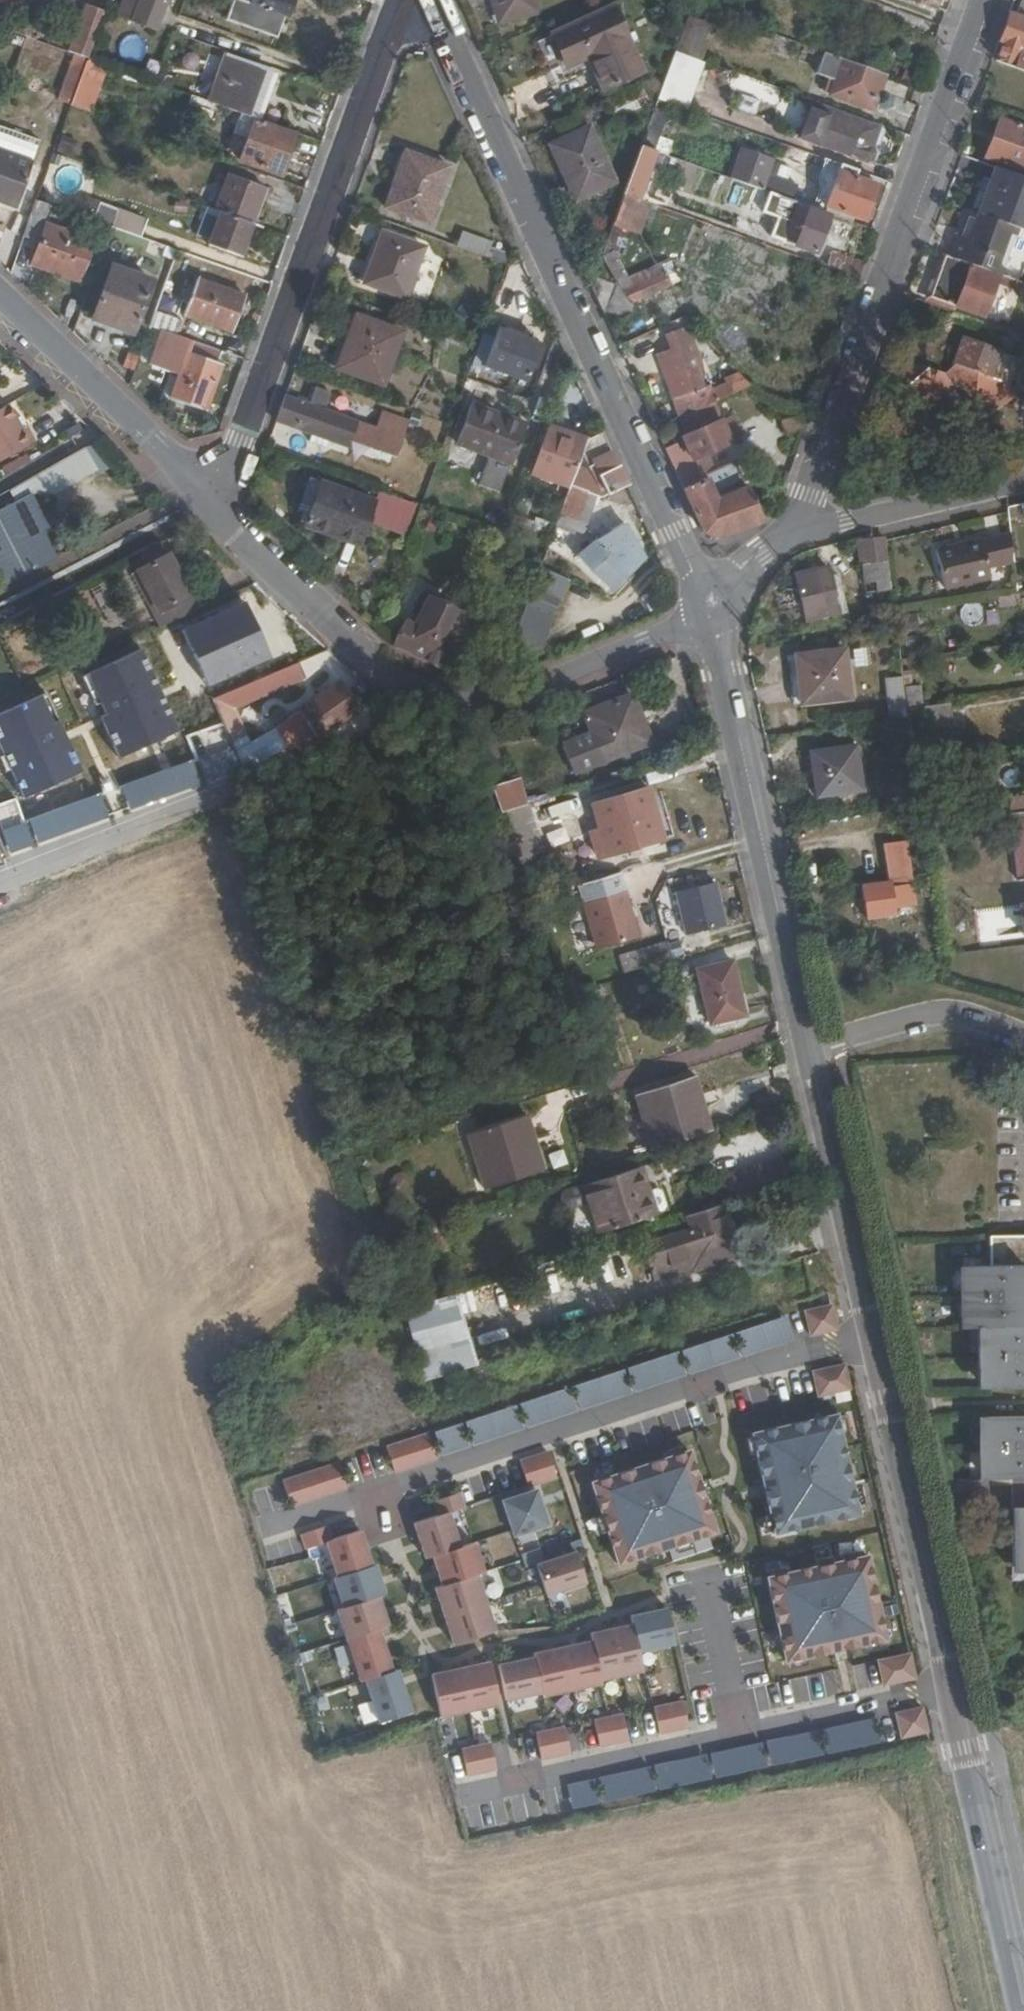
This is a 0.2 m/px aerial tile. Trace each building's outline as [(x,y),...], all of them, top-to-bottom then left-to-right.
[(70,50),(73,52),(88,57),(105,9),(86,3),(77,0),(34,0),(81,18),(70,50)] [(86,3),(105,9),(108,0),(88,0),(86,3)] [(156,29),(167,0),(135,0),(128,19),(156,29)] [(242,24),(273,36),(281,14),(289,16),(295,0),(251,0),(242,24)] [(539,12),(537,0),(498,0),(502,19),(539,12)] [(948,0),(915,0),(945,10),(948,0)] [(998,58),(1023,68),(1023,0),(1021,0),(1016,14),(1009,11),(999,38),(1004,40),(998,58)] [(606,87),(641,71),(612,7),(554,34),(569,64),(590,54),(606,87)] [(704,61),(675,51),(666,76),(658,98),(671,104),(687,109),(704,61)] [(88,57),(73,52),(67,70),(81,75),(88,57)] [(250,115),(267,70),(226,54),(209,101),(250,115)] [(70,104),(79,108),(97,59),(88,57),(81,75),(70,104)] [(884,74),(844,59),(838,77),(830,74),(825,90),(872,108),(884,74)] [(56,98),(70,104),(81,75),(67,70),(56,98)] [(259,119),(275,73),(267,70),(250,115),(259,119)] [(279,174),(294,131),(259,119),(250,115),(209,101),(190,94),(185,109),(219,122),(220,118),(234,124),(235,120),(250,125),(237,159),(279,174)] [(658,98),(641,146),(654,150),(671,104),(658,98)] [(826,104),(822,118),(841,124),(845,111),(826,104)] [(884,131),(882,124),(845,111),(841,124),(822,118),(814,140),(865,159),(874,156),(877,149),(874,145),(874,143),(881,140),(884,131)] [(1023,160),(1023,127),(1000,118),(985,153),(1021,167),(1023,160)] [(576,199),(614,181),(587,126),(550,143),(576,199)] [(623,192),(639,198),(655,150),(654,150),(641,146),(623,192)] [(17,206),(34,161),(0,148),(0,199),(17,206)] [(732,177),(791,198),(796,183),(772,174),(776,161),(742,148),(732,177)] [(386,206),(427,221),(447,165),(405,150),(386,206)] [(832,191),(842,163),(831,160),(822,187),(832,191)] [(854,176),(856,169),(842,163),(832,191),(822,187),(815,207),(826,210),(828,204),(865,218),(876,184),(854,176)] [(992,170),(978,211),(1018,225),(1023,227),(1023,181),(992,170)] [(216,211),(249,223),(262,187),(229,174),(216,211)] [(637,231),(647,202),(639,198),(623,192),(613,222),(637,231)] [(36,199),(23,237),(40,243),(33,263),(81,280),(94,241),(48,223),(53,206),(36,199)] [(825,213),(826,210),(815,207),(796,200),(789,211),(794,214),(787,235),(816,245),(827,213),(825,213)] [(240,257),(252,224),(249,223),(216,211),(207,207),(196,235),(211,240),(209,246),(240,257)] [(955,231),(948,254),(999,273),(1001,273),(1018,225),(978,211),(968,208),(962,227),(965,228),(963,234),(955,231)] [(118,211),(112,226),(142,237),(147,221),(118,211)] [(406,295),(423,246),(382,231),(365,279),(406,295)] [(466,233),(460,247),(488,257),(493,242),(466,233)] [(859,276),(864,262),(831,251),(826,265),(859,276)] [(948,254),(946,253),(930,293),(984,313),(997,279),(999,273),(948,254)] [(93,319),(134,333),(152,282),(111,267),(93,319)] [(630,300),(671,282),(665,270),(622,289),(630,300)] [(999,273),(997,279),(1021,288),(1023,282),(1001,273),(999,273)] [(602,282),(590,286),(596,299),(607,293),(602,282)] [(636,310),(630,300),(622,289),(616,282),(603,313),(607,324),(636,310)] [(232,330),(245,295),(215,284),(202,318),(232,330)] [(157,310),(151,324),(176,334),(182,320),(157,310)] [(338,365),(382,382),(401,330),(357,314),(338,365)] [(683,317),(662,324),(667,339),(654,344),(669,387),(697,377),(690,357),(696,354),(683,317)] [(503,327),(501,333),(526,342),(528,336),(503,327)] [(501,333),(487,369),(528,385),(542,348),(501,333)] [(216,364),(222,350),(194,340),(189,355),(216,364)] [(221,366),(216,364),(189,355),(172,400),(204,411),(221,366)] [(1021,388),(953,363),(946,373),(913,362),(898,375),(893,388),(898,395),(890,400),(881,423),(908,430),(918,411),(911,401),(917,396),(922,402),(957,376),(974,395),(970,400),(982,415),(999,400),(1004,402),(1021,388)] [(309,404),(286,395),(277,420),(348,446),(350,439),(397,456),(407,427),(380,416),(377,427),(322,408),(328,391),(316,386),(309,404)] [(513,465),(527,425),(473,404),(458,444),(513,465)] [(690,447),(727,430),(717,407),(679,425),(682,431),(676,433),(680,441),(685,439),(690,447)] [(11,409),(3,413),(0,415),(0,467),(38,446),(30,432),(26,434),(11,409)] [(781,433),(803,431),(807,418),(780,420),(781,433)] [(584,444),(585,438),(550,426),(533,472),(570,486),(584,444)] [(626,485),(602,431),(585,438),(584,444),(587,445),(597,472),(587,492),(597,496),(603,497),(626,485)] [(701,531),(717,536),(762,520),(730,451),(705,461),(707,466),(702,468),(674,442),(663,447),(701,531)] [(71,455),(12,486),(19,499),(0,510),(0,539),(5,548),(0,551),(0,557),(13,581),(59,556),(45,530),(52,526),(34,494),(44,488),(49,497),(84,478),(71,455)] [(295,514),(306,518),(321,479),(310,475),(295,514)] [(411,531),(422,502),(380,487),(375,498),(321,479),(306,518),(360,538),(368,516),(411,531)] [(587,492),(570,486),(552,537),(566,541),(579,503),(589,507),(597,496),(587,492)] [(613,588),(644,558),(624,522),(595,539),(575,555),(613,588)] [(1013,570),(1010,531),(934,538),(938,578),(1013,570)] [(886,556),(883,533),(857,536),(859,562),(886,559),(886,556)] [(162,629),(199,612),(173,554),(140,569),(160,612),(155,614),(162,629)] [(893,555),(886,556),(886,559),(889,581),(896,580),(893,555)] [(804,616),(826,611),(814,566),(793,570),(804,616)] [(569,577),(541,567),(513,650),(544,645),(556,613),(552,611),(557,597),(562,598),(569,577)] [(1018,600),(1016,590),(995,592),(996,603),(1018,600)] [(452,671),(472,616),(432,601),(423,626),(405,619),(397,643),(452,671)] [(803,699),(851,692),(843,645),(796,651),(803,699)] [(83,676),(119,760),(180,734),(144,650),(83,676)] [(249,650),(215,662),(222,679),(255,667),(249,650)] [(313,678),(305,661),(219,697),(237,742),(252,736),(241,707),(313,678)] [(883,674),(889,715),(906,714),(905,705),(900,672),(883,674)] [(345,685),(304,712),(315,725),(333,717),(340,725),(364,710),(345,685)] [(22,801),(82,777),(48,693),(0,713),(0,746),(22,801)] [(646,742),(628,695),(582,713),(589,733),(560,744),(571,771),(646,742)] [(905,705),(906,714),(907,726),(952,721),(950,700),(905,705)] [(860,786),(856,742),(813,746),(818,790),(860,786)] [(500,792),(506,809),(532,801),(525,784),(500,792)] [(601,857),(664,838),(648,788),(592,805),(603,838),(594,840),(601,857)] [(1023,809),(1023,796),(1006,798),(1008,811),(1023,809)] [(532,801),(506,809),(515,832),(541,826),(532,801)] [(23,830),(11,802),(0,806),(0,839),(23,830)] [(884,878),(857,882),(861,911),(888,909),(888,905),(909,903),(904,853),(882,856),(884,878)] [(684,931),(724,923),(716,882),(675,889),(684,931)] [(597,949),(640,936),(626,891),(583,903),(597,949)] [(624,972),(670,960),(666,943),(619,955),(624,972)] [(727,960),(693,970),(711,1023),(744,1014),(727,960)] [(637,1094),(654,1148),(711,1131),(693,1077),(637,1094)] [(527,1114),(469,1131),(484,1184),(543,1165),(527,1114)] [(643,1168),(588,1185),(602,1232),(658,1215),(643,1168)] [(688,1216),(692,1227),(663,1236),(672,1266),(733,1248),(720,1208),(688,1216)] [(980,1235),(981,1265),(957,1266),(958,1330),(976,1329),(977,1387),(1023,1386),(1023,1329),(1016,1329),(1014,1266),(1023,1266),(1023,1234),(980,1235)] [(478,1365),(458,1299),(403,1316),(423,1382),(478,1365)] [(838,1332),(832,1305),(805,1310),(811,1337),(838,1332)] [(852,1388),(847,1363),(812,1370),(817,1396),(852,1388)] [(863,1520),(841,1413),(752,1432),(775,1539),(863,1520)] [(981,1419),(981,1477),(1023,1477),(1023,1418),(981,1419)] [(427,1433),(388,1446),(397,1473),(436,1461),(427,1433)] [(721,1535),(693,1450),(592,1482),(620,1568),(721,1535)] [(559,1479),(551,1451),(520,1460),(528,1489),(559,1479)] [(339,1462),(282,1480),(291,1507),(348,1489),(339,1462)] [(551,1525),(539,1489),(502,1501),(514,1537),(551,1525)] [(437,1498),(442,1513),(451,1511),(465,1506),(460,1491),(437,1498)] [(413,1523),(424,1558),(433,1556),(462,1546),(451,1511),(442,1513),(413,1523)] [(1009,1513),(1010,1563),(1023,1562),(1023,1513),(1009,1513)] [(326,1542),(330,1541),(326,1526),(300,1534),(305,1549),(326,1542)] [(330,1541),(326,1542),(337,1578),(372,1567),(361,1531),(330,1541)] [(433,1556),(442,1586),(481,1574),(487,1572),(477,1541),(462,1546),(433,1556)] [(588,1584),(577,1552),(538,1564),(548,1597),(588,1584)] [(891,1642),(872,1555),(768,1577),(786,1664),(891,1642)] [(387,1594),(377,1565),(372,1567),(337,1578),(332,1580),(341,1609),(380,1596),(387,1594)] [(435,1589),(453,1645),(499,1630),(481,1574),(442,1586),(435,1589)] [(341,1609),(335,1611),(345,1642),(380,1631),(390,1627),(380,1596),(341,1609)] [(634,1622),(640,1652),(678,1644),(670,1607),(632,1615),(634,1622)] [(592,1640),(601,1681),(644,1672),(640,1652),(634,1622),(590,1632),(592,1640)] [(393,1670),(380,1631),(345,1642),(358,1681),(393,1670)] [(543,1693),(544,1697),(601,1685),(601,1681),(592,1640),(534,1652),(536,1658),(543,1693)] [(918,1680),(912,1653),(878,1660),(883,1687),(918,1680)] [(499,1665),(507,1700),(543,1693),(536,1658),(499,1665)] [(490,1662),(433,1674),(442,1717),(500,1705),(490,1662)] [(400,1671),(365,1682),(379,1725),(414,1713),(400,1671)] [(835,1671),(808,1673),(810,1697),(837,1694),(835,1671)] [(684,1701),(654,1707),(660,1735),(690,1729),(684,1701)] [(930,1733),(924,1706),(895,1712),(901,1739),(930,1733)] [(624,1714),(594,1720),(600,1748),(630,1742),(624,1714)] [(822,1724),(825,1749),(878,1743),(875,1718),(822,1724)] [(566,1726),(537,1732),(543,1760),(572,1753),(566,1726)] [(817,1728),(766,1740),(772,1763),(823,1750),(817,1728)] [(462,1749),(468,1776),(497,1769),(491,1743),(462,1749)] [(568,1779),(572,1803),(767,1767),(762,1743),(568,1779)]
